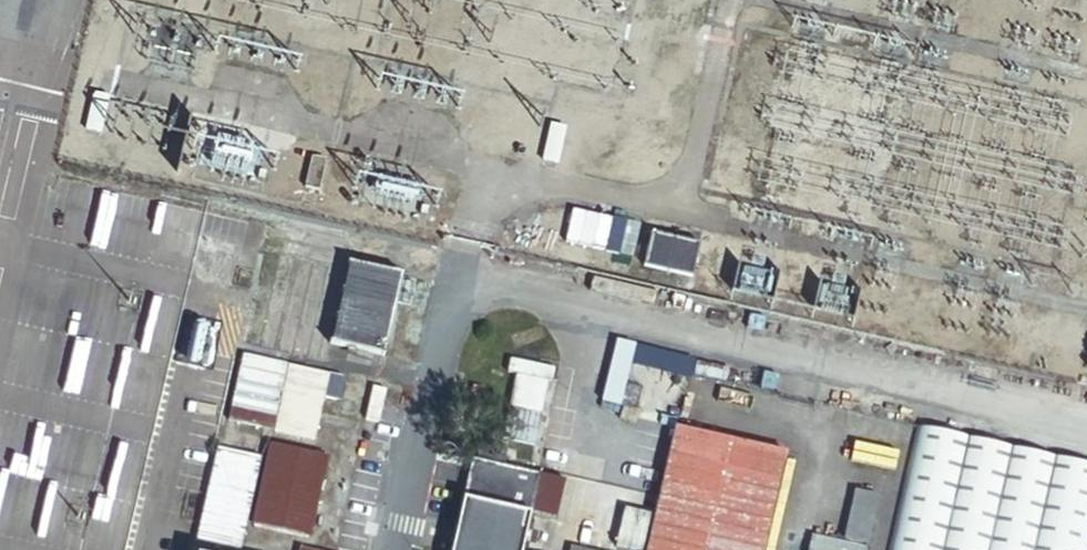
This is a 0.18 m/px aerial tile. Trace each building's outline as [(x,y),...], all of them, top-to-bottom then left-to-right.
[(113,97),(98,93),(88,131),(103,135),(113,97)] [(559,167),(567,131),(553,128),(545,164),(559,167)] [(320,193),(329,162),(314,158),(306,188),(320,193)] [(701,244),(655,233),(648,266),(693,276),(701,244)] [(318,259),(274,248),(252,340),(296,351),(318,259)] [(381,351),(399,272),(345,260),(327,338),(381,351)] [(266,426),(282,359),(239,348),(222,415),(266,426)] [(337,373),(282,359),(266,426),(308,436),(320,392),(331,395),(337,373)] [(919,422),(889,549),(1086,549),(1086,461),(919,422)] [(648,549),(762,549),(785,448),(676,423),(648,549)] [(236,545),(258,452),(212,442),(190,534),(236,545)] [(307,535),(325,455),(267,442),(249,522),(307,535)] [(468,458),(447,549),(520,549),(519,549),(528,512),(553,518),(561,481),(536,476),(537,471),(512,465),(511,469),(499,466),(503,449),(476,443),(473,459),(468,458)] [(880,492),(857,486),(844,540),(812,532),(808,549),(866,549),(880,492)]
